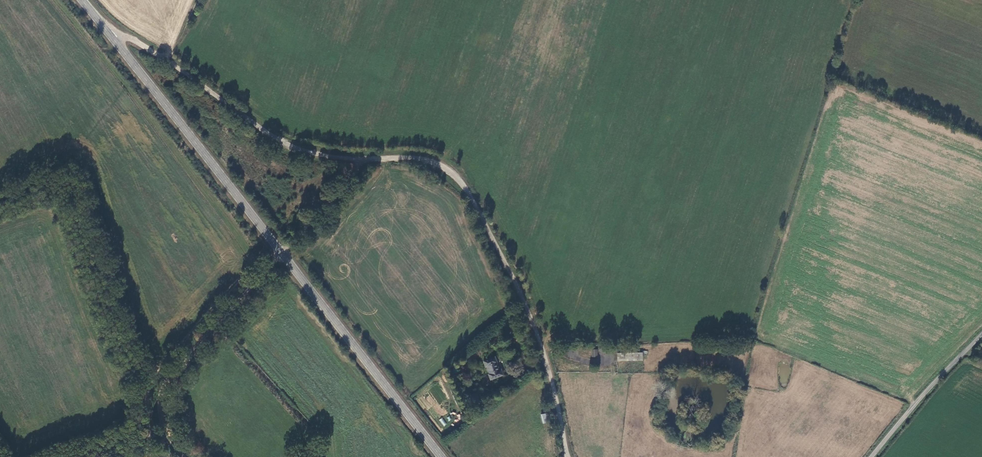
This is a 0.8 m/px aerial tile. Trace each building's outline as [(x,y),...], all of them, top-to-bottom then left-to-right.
[(486,375),(489,380),(501,376),(499,371),(497,371),(494,362),(495,362),(493,358),(482,362),(484,367),(485,367),(487,374),(486,375)] [(548,413),(541,414),(542,423),(550,422),(548,413)]
